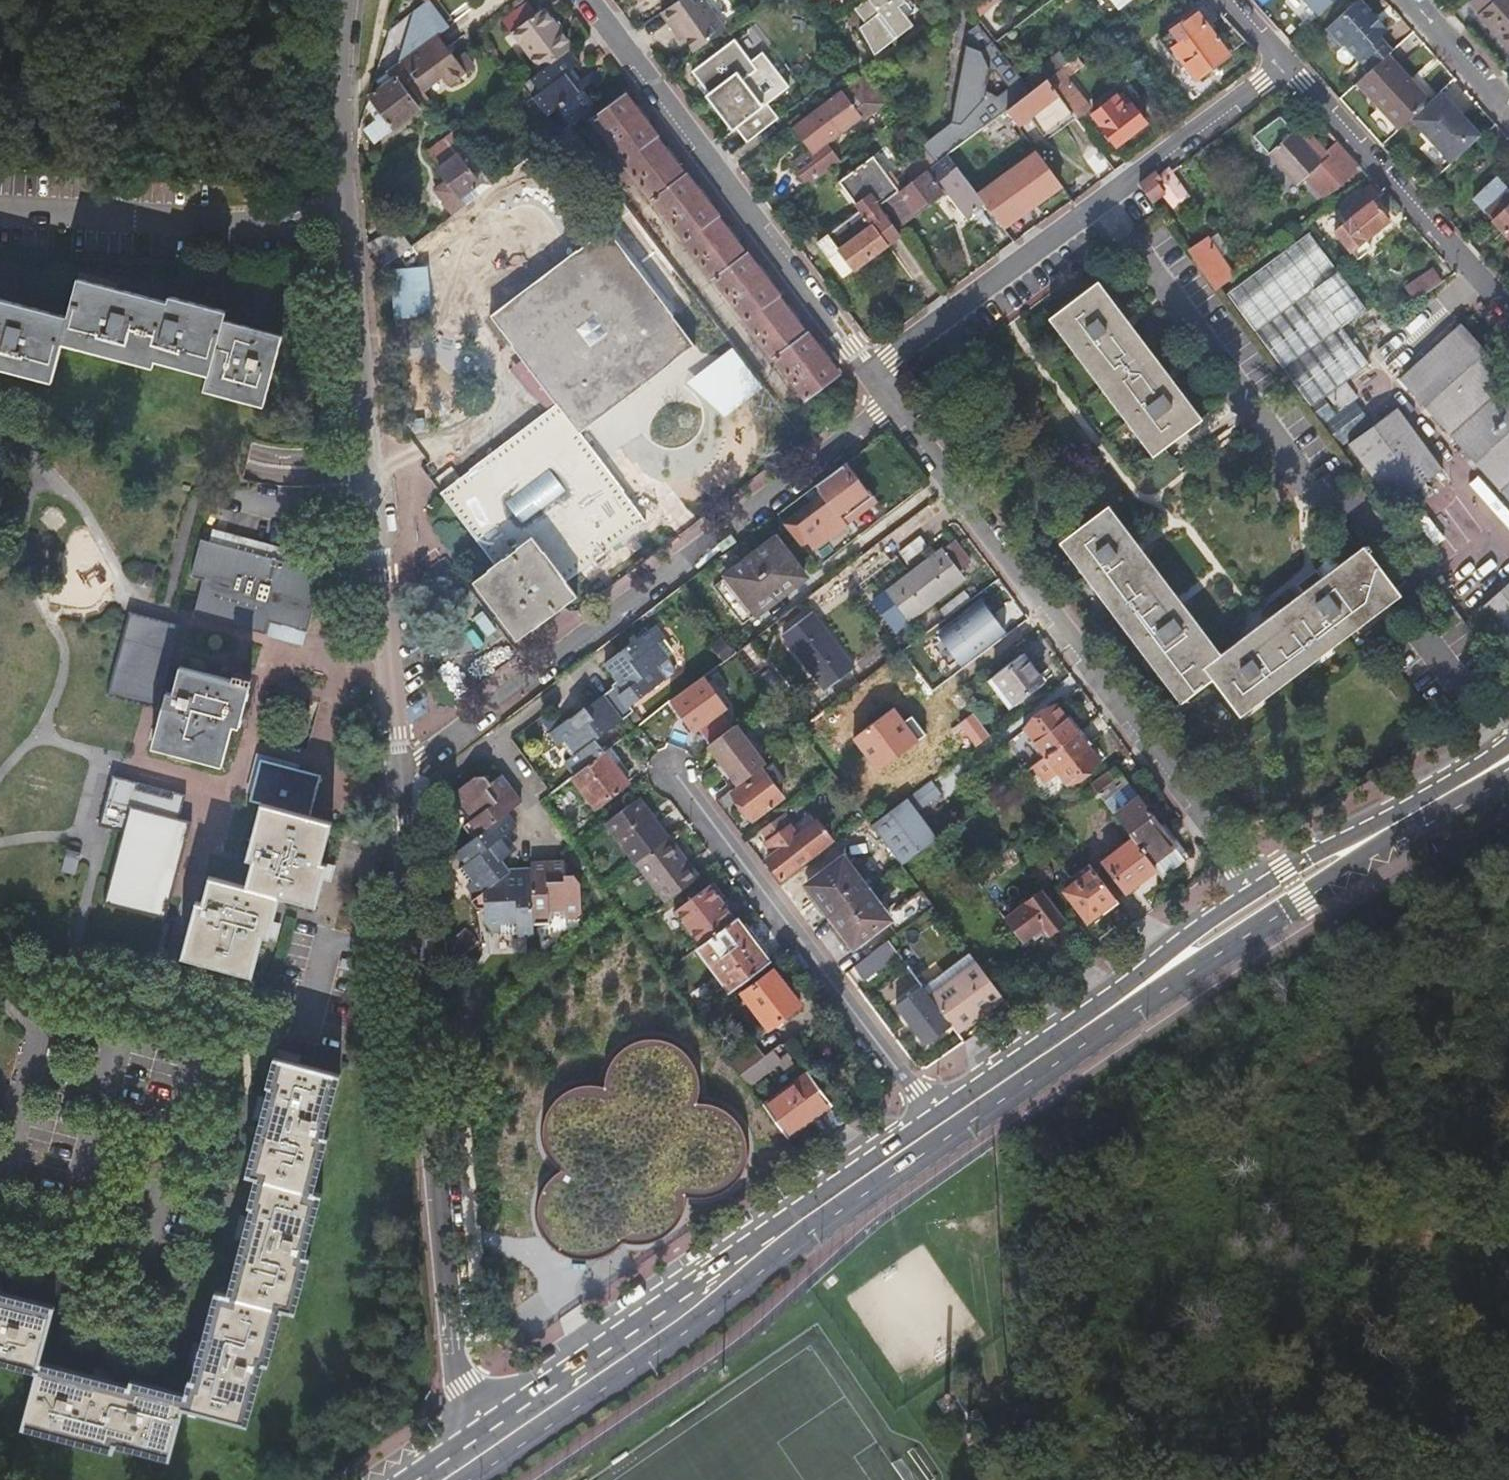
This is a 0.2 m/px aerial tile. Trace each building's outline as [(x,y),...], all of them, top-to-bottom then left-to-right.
[(428,1),(447,27),(454,22),(438,0),(430,0),(428,1)] [(471,9),(464,0),(442,0),(457,20),(471,9)] [(661,11),(674,29),(679,25),(687,35),(697,48),(727,26),(708,0),(676,0),(661,11)] [(851,6),(857,14),(861,11),(866,17),(861,20),(856,24),(873,48),(907,21),(901,14),(893,4),(898,0),(858,0),(851,6)] [(903,0),(898,0),(893,4),(901,14),(909,8),(903,0)] [(967,8),(974,17),(997,0),(977,0),(967,8)] [(1114,9),(1126,0),(1107,0),(1114,9)] [(1317,16),(1335,0),(1303,0),(1317,16)] [(1344,44),(1368,71),(1387,54),(1390,51),(1379,38),(1387,32),(1358,0),(1320,34),(1336,51),(1344,44)] [(1470,1),(1480,12),(1479,15),(1508,48),(1508,0),(1471,0),(1470,1)] [(428,1),(417,9),(409,35),(408,36),(400,62),(406,58),(438,34),(447,27),(428,1)] [(861,11),(857,14),(861,20),(866,17),(861,11)] [(1193,12),(1156,40),(1177,67),(1182,63),(1194,78),(1226,54),(1193,12)] [(515,35),(543,72),(564,56),(574,50),(547,13),(515,35)] [(994,41),(977,20),(965,29),(956,76),(972,85),(970,92),(954,88),(947,120),(918,143),(932,162),(941,155),(1001,111),(1032,88),(994,41)] [(679,25),(674,29),(682,39),(687,35),(679,25)] [(406,58),(400,62),(424,93),(441,80),(447,88),(466,74),(438,34),(406,58)] [(729,128),(741,143),(771,119),(761,105),(783,90),(759,55),(747,63),(730,41),(687,73),(702,94),(700,97),(726,131),(729,128)] [(1368,71),(1354,83),(1375,107),(1365,116),(1386,139),(1407,121),(1410,118),(1430,100),(1387,54),(1368,71)] [(539,127),(551,145),(570,131),(591,114),(579,98),(589,90),(583,83),(577,88),(567,75),(574,70),(564,56),(543,72),(524,86),(534,100),(515,113),(530,133),(539,127)] [(1081,64),(1075,56),(1042,80),(1069,115),(1071,117),(1084,108),(1062,78),(1081,64)] [(400,62),(373,82),(366,107),(376,121),(366,129),(375,141),(430,101),(424,93),(400,62)] [(810,107),(788,124),(806,148),(789,161),(796,169),(823,148),(819,143),(876,98),(857,74),(812,110),(810,107)] [(972,85),(956,76),(954,88),(970,92),(972,85)] [(1042,80),(1032,88),(1001,111),(1013,127),(1026,118),(1039,137),(1069,115),(1042,80)] [(1480,136),(1439,92),(1430,100),(1410,118),(1451,163),(1453,161),(1480,136)] [(595,116),(627,158),(626,160),(654,198),(656,196),(687,237),(685,240),(713,277),(716,276),(748,317),(746,320),(773,357),(776,355),(807,397),(838,374),(807,333),(805,334),(777,297),(779,295),(747,253),(744,254),(716,216),(718,215),(687,174),(684,174),(657,137),(658,136),(626,94),(595,116)] [(1112,97),(1089,114),(1112,146),(1141,123),(1127,104),(1120,108),(1112,97)] [(1337,190),(1361,168),(1348,153),(1338,143),(1329,151),(1304,123),(1294,132),(1270,154),(1299,185),(1305,179),(1323,199),(1337,190)] [(456,136),(454,133),(430,152),(441,168),(440,169),(448,181),(435,192),(455,218),(469,208),(462,198),(479,186),(471,176),(481,169),(456,136)] [(833,161),(823,148),(796,169),(806,182),(833,161)] [(980,204),(1000,229),(1057,186),(1030,150),(971,193),(980,204)] [(1112,171),(1096,150),(1080,160),(1096,183),(1112,171)] [(941,155),(932,162),(884,198),(878,202),(896,224),(936,194),(933,191),(938,186),(945,194),(943,195),(961,218),(980,204),(971,193),(941,155)] [(872,206),(878,202),(884,198),(857,163),(823,189),(845,217),(811,243),(837,278),(894,234),(872,206)] [(1144,191),(1152,202),(1166,193),(1173,202),(1186,193),(1170,171),(1169,169),(1162,174),(1158,168),(1138,183),(1144,191)] [(479,186),(488,180),(481,169),(471,176),(479,186)] [(1371,248),(1365,240),(1388,221),(1372,202),(1383,193),(1371,179),(1333,206),(1343,219),(1341,220),(1341,222),(1343,225),(1334,232),(1357,260),(1371,248)] [(939,198),(943,195),(945,194),(938,186),(933,191),(936,194),(939,198)] [(1508,237),(1508,190),(1508,188),(1484,209),(1508,237)] [(582,430),(698,344),(610,228),(494,315),(560,405),(444,492),(497,564),(476,580),(519,639),(579,593),(569,579),(648,519),(582,430)] [(1192,252),(1218,288),(1236,275),(1223,258),(1236,249),(1222,231),(1192,252)] [(1304,237),(1229,292),(1336,438),(1368,414),(1350,390),(1354,388),(1343,371),(1358,360),(1331,323),(1355,305),(1304,237)] [(434,266),(395,271),(398,315),(438,312),(434,266)] [(1413,298),(1438,282),(1429,269),(1405,285),(1413,298)] [(50,380),(62,342),(151,366),(153,360),(206,375),(203,388),(262,404),(280,335),(246,326),(221,320),(223,312),(168,297),(167,303),(78,280),(67,318),(0,300),(0,366),(50,380)] [(1100,282),(1051,319),(1154,456),(1203,421),(1100,282)] [(1465,317),(1404,372),(1508,489),(1508,366),(1465,317)] [(552,399),(525,362),(514,370),(542,407),(552,399)] [(723,368),(718,378),(736,388),(742,378),(723,368)] [(1401,409),(1352,445),(1396,506),(1445,470),(1401,409)] [(779,515),(801,543),(808,538),(813,545),(844,523),(884,494),(856,456),(816,486),(823,495),(792,518),(786,510),(779,515)] [(816,486),(778,514),(779,515),(786,510),(792,518),(823,495),(816,486)] [(1108,507),(1062,543),(1182,705),(1214,681),(1241,717),(1402,596),(1366,548),(1325,579),(1319,571),(1298,587),(1304,595),(1221,656),(1108,507)] [(808,538),(801,543),(819,568),(857,539),(844,523),(813,545),(808,538)] [(773,537),(713,585),(741,622),(802,576),(773,537)] [(907,563),(928,547),(919,537),(899,552),(907,563)] [(203,579),(194,613),(266,633),(269,620),(306,629),(324,559),(287,549),(283,561),(200,539),(191,576),(203,579)] [(875,601),(884,613),(896,604),(909,620),(964,579),(959,572),(970,564),(954,542),(875,601)] [(1483,605),(1508,635),(1508,581),(1483,605)] [(942,608),(947,617),(973,597),(967,589),(942,608)] [(981,602),(938,636),(959,664),(1003,631),(981,602)] [(896,604),(884,613),(896,630),(909,620),(896,604)] [(168,621),(131,611),(107,696),(144,706),(168,621)] [(811,613),(783,634),(825,689),(852,670),(811,613)] [(179,624),(168,621),(144,706),(155,709),(179,624)] [(565,758),(577,774),(605,752),(597,741),(633,711),(627,703),(663,674),(654,662),(669,649),(662,638),(664,636),(655,623),(606,661),(618,677),(612,681),(615,686),(588,707),(584,703),(551,731),(560,744),(564,741),(573,753),(569,756),(565,758)] [(1020,656),(992,676),(1013,704),(1041,684),(1020,656)] [(933,661),(902,684),(914,701),(946,678),(933,661)] [(238,726),(242,713),(251,679),(234,674),(232,681),(181,667),(173,695),(165,692),(151,746),(207,761),(220,765),(231,725),(238,726)] [(683,737),(710,716),(720,708),(724,714),(725,714),(738,704),(720,679),(706,689),(710,695),(672,723),(683,737)] [(1024,729),(1045,756),(1076,733),(1055,706),(1024,729)] [(720,708),(710,716),(714,721),(724,714),(720,708)] [(732,726),(705,747),(735,786),(763,766),(732,726)] [(1045,756),(1025,772),(1044,798),(1096,760),(1076,733),(1045,756)] [(564,741),(560,744),(569,756),(573,753),(564,741)] [(605,752),(617,768),(622,764),(610,749),(605,752)] [(577,774),(573,776),(597,807),(628,783),(617,768),(605,752),(577,774)] [(203,904),(197,903),(182,958),(253,977),(264,936),(271,938),(282,898),(317,907),(328,867),(322,865),(333,824),(311,818),(322,777),(260,761),(249,801),(261,804),(246,858),(253,860),(246,887),(210,878),(206,892),(203,904)] [(1126,783),(1114,767),(1090,785),(1102,801),(1126,783)] [(452,791),(452,798),(457,806),(460,804),(469,816),(463,821),(473,835),(457,848),(465,859),(459,864),(470,881),(468,882),(476,894),(469,898),(475,907),(481,907),(482,920),(491,934),(503,932),(502,928),(518,927),(518,934),(536,933),(535,923),(549,921),(549,916),(565,914),(565,918),(574,916),(582,909),(578,877),(572,870),(565,870),(564,863),(558,864),(557,859),(530,860),(530,865),(514,867),(513,873),(508,873),(506,871),(509,868),(501,858),(511,850),(507,844),(511,840),(506,832),(516,823),(507,809),(520,799),(505,780),(503,782),(498,775),(491,779),(486,772),(473,774),(452,791)] [(761,772),(732,794),(751,819),(780,797),(761,772)] [(134,783),(123,780),(109,776),(95,826),(120,833),(99,905),(160,922),(188,825),(176,822),(183,798),(171,795),(169,802),(132,791),(134,783)] [(930,781),(870,826),(900,866),(936,838),(917,813),(940,795),(930,781)] [(1156,870),(1164,879),(1187,862),(1139,798),(1114,816),(1132,839),(1156,870)] [(638,799),(604,824),(633,864),(634,864),(668,838),(638,799)] [(787,826),(769,840),(777,851),(771,856),(765,860),(779,879),(810,855),(810,857),(825,846),(824,845),(829,841),(824,835),(824,834),(824,833),(825,832),(824,831),(824,830),(823,829),(822,828),(821,828),(820,827),(818,827),(815,822),(795,837),(787,826)] [(668,838),(634,864),(663,904),(698,877),(668,838)] [(1127,893),(1156,870),(1132,839),(1103,862),(1127,893)] [(769,840),(762,845),(771,856),(777,851),(769,840)] [(60,871),(75,875),(81,853),(66,848),(60,871)] [(930,905),(920,892),(888,917),(842,858),(805,885),(851,946),(885,920),(895,933),(930,905)] [(1087,920),(1115,900),(1088,865),(1061,885),(1087,920)] [(1001,916),(1020,940),(1039,925),(1048,936),(1064,924),(1032,881),(1020,890),(1026,899),(1001,916)] [(675,909),(701,944),(733,919),(707,886),(675,909)] [(701,944),(696,947),(730,991),(767,963),(733,919),(701,944)] [(454,938),(466,954),(480,945),(468,929),(454,938)] [(891,950),(884,941),(852,965),(859,974),(891,950)] [(968,954),(922,990),(929,999),(975,963),(968,954)] [(950,1027),(958,1037),(970,1029),(973,1032),(993,1017),(990,1013),(1004,1002),(975,963),(929,999),(950,1027)] [(771,970),(740,994),(766,1028),(797,1007),(771,970)] [(929,999),(922,990),(920,988),(893,1009),(924,1047),(950,1027),(929,999)] [(640,1091),(642,1097),(629,1088),(614,1084),(599,1085),(585,1091),(574,1101),(567,1114),(564,1128),(566,1143),(573,1156),(587,1169),(582,1171),(570,1181),(563,1194),(560,1208),(562,1223),(569,1236),(580,1247),(593,1253),(609,1255),(624,1252),(637,1244),(645,1233),(649,1235),(665,1237),(679,1233),(693,1225),(702,1213),(707,1199),(707,1181),(713,1185),(719,1187),(725,1189),(732,1189),(738,1189),(744,1187),(750,1184),(755,1181),(760,1176),(764,1171),(767,1165),(769,1159),(770,1153),(770,1146),(769,1140),(767,1134),(764,1128),(760,1123),(756,1118),(750,1115),(744,1112),(738,1110),(732,1109),(725,1110),(708,1110),(714,1091),(716,1085),(717,1078),(717,1071),(715,1065),(713,1059),(710,1053),(705,1048),(700,1044),(695,1041),(689,1038),(682,1037),(676,1036),(669,1037),(663,1039),(657,1042),(652,1045),(647,1050),(643,1055),(640,1060),(638,1066),(637,1073),(637,1079),(638,1085),(640,1091)] [(753,1040),(729,1058),(740,1073),(764,1055),(753,1040)] [(764,1055),(740,1073),(749,1085),(781,1062),(776,1055),(781,1052),(776,1046),(764,1055)] [(43,1370),(27,1427),(118,1451),(120,1445),(173,1458),(188,1408),(251,1424),(268,1364),(272,1365),(287,1310),(300,1312),(314,1257),(310,1256),(326,1196),(318,1193),(332,1138),(327,1137),(343,1077),(278,1060),(271,1087),(275,1089),(251,1175),(265,1179),(258,1206),(261,1206),(237,1296),(225,1292),(201,1381),(198,1380),(194,1396),(139,1381),(136,1388),(46,1364),(61,1308),(0,1292),(0,1359),(43,1370)] [(764,1107),(786,1136),(828,1106),(806,1075),(764,1107)]
